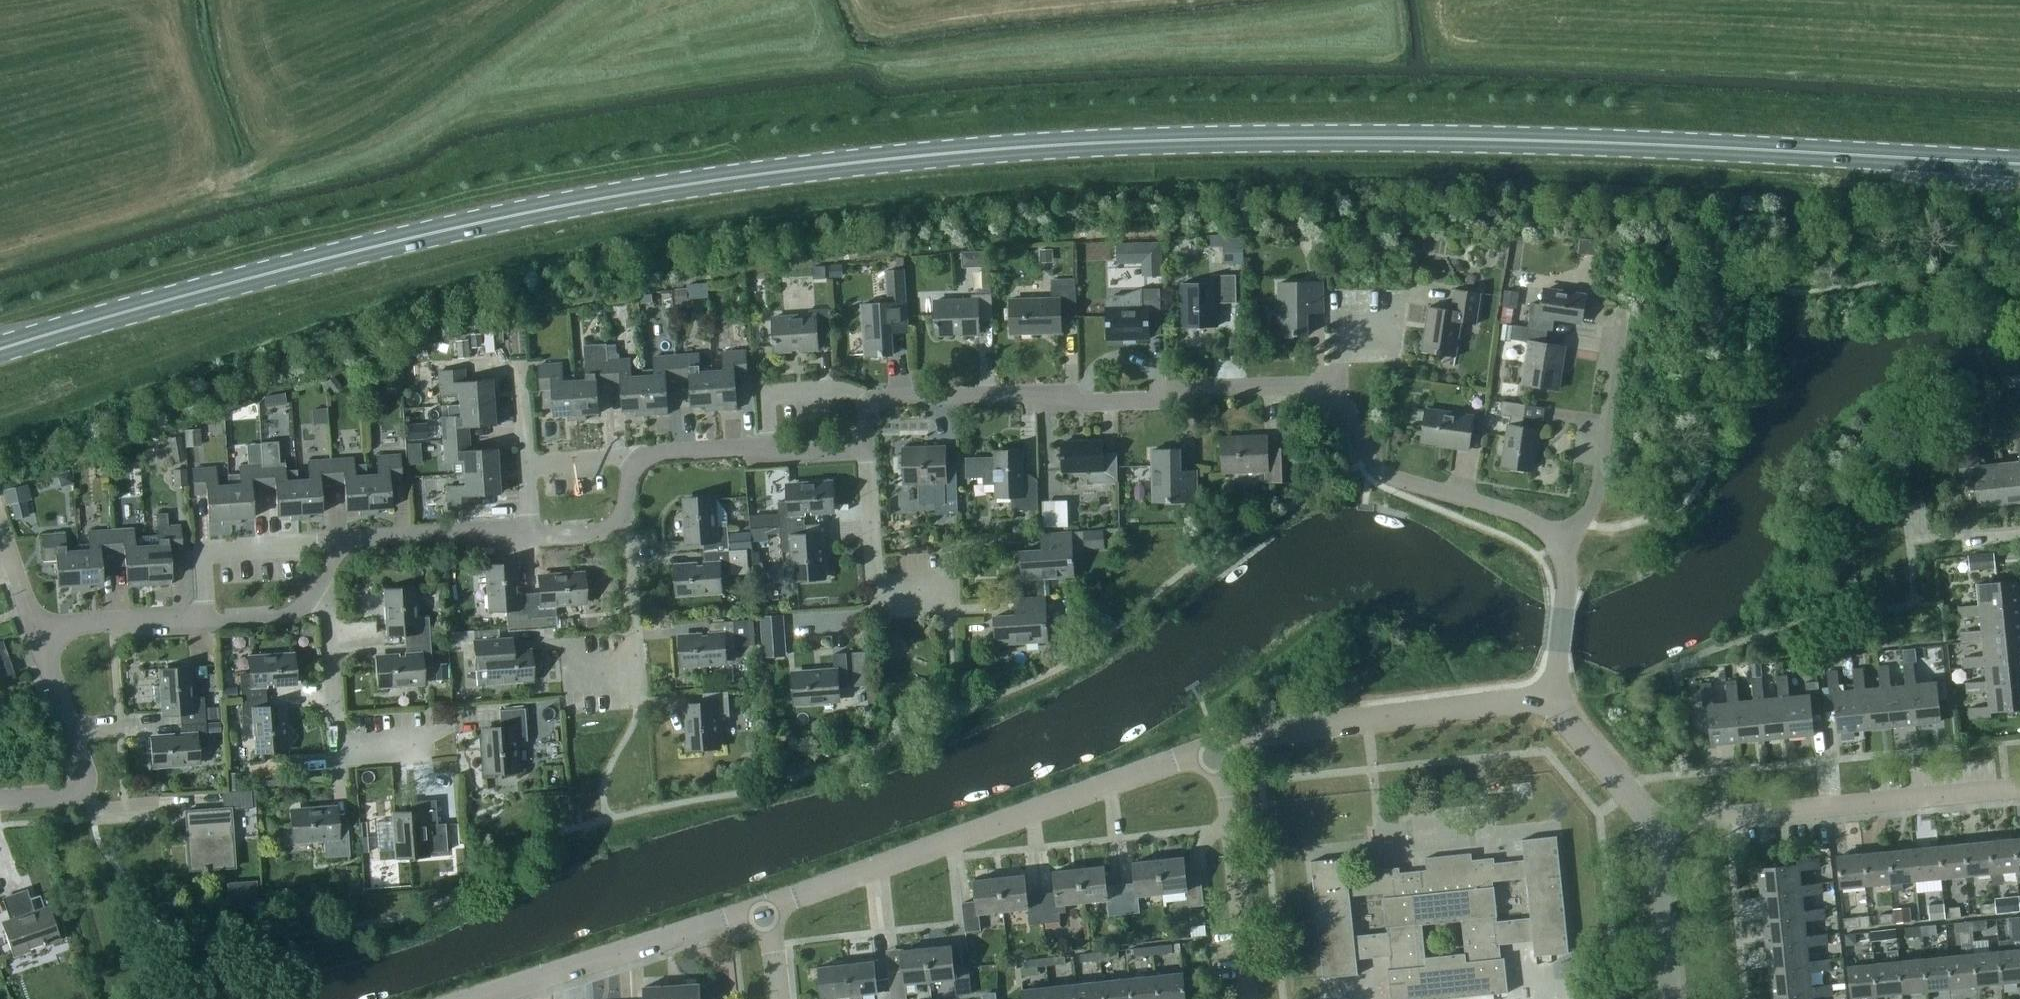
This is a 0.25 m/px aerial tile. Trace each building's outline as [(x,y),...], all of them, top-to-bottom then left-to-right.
[(1580,238),(1578,253),(1600,255),(1601,240),(1580,238)] [(1223,241),(1224,263),(1243,262),(1242,241),(1223,241)] [(1142,276),(1162,275),(1161,242),(1116,243),(1117,263),(1141,262),(1142,276)] [(1040,262),(1052,262),(1052,248),(1039,248),(1040,262)] [(976,251),(976,267),(985,266),(985,251),(976,251)] [(906,300),(903,257),(896,257),(897,269),(885,269),(887,297),(879,298),(879,302),(862,303),(865,355),(893,353),(892,332),(908,331),(906,300)] [(842,265),(830,266),(830,276),(843,275),(842,265)] [(825,266),(813,267),(813,279),(826,278),(825,266)] [(1237,302),(1236,274),(1213,274),(1213,281),(1183,282),(1184,326),(1216,326),(1216,302),(1237,302)] [(1307,312),(1323,312),(1323,281),(1278,282),(1279,334),(1308,334),(1307,312)] [(1060,316),(1077,316),(1076,285),(1051,286),(1051,298),(1011,299),(1012,332),(1061,331),(1060,316)] [(1149,314),(1161,314),(1160,287),(1142,288),(1124,295),(1112,295),(1109,299),(1106,299),(1107,339),(1149,338),(1149,314)] [(1476,323),(1481,292),(1454,288),(1450,308),(1429,305),(1422,351),(1456,356),(1461,321),(1476,323)] [(1583,293),(1568,291),(1547,288),(1545,304),(1531,302),(1527,326),(1552,330),(1554,317),(1578,321),(1583,293)] [(1516,308),(1518,291),(1504,289),(1502,306),(1516,308)] [(686,290),(674,291),(675,300),(687,300),(686,290)] [(979,320),(993,319),(992,293),(972,293),(972,299),(935,300),(936,334),(979,333),(979,320)] [(651,294),(639,296),(640,304),(652,302),(651,294)] [(817,335),(831,334),(830,307),(810,309),(810,314),(773,316),(775,351),(818,348),(817,335)] [(1511,338),(1513,324),(1503,322),(1500,339),(1511,341),(1511,338)] [(1523,382),(1558,388),(1565,346),(1545,343),(1547,329),(1513,324),(1511,338),(1529,341),(1523,382)] [(730,325),(730,341),(740,340),(739,325),(730,325)] [(455,342),(456,360),(468,359),(466,341),(455,342)] [(587,379),(575,380),(578,419),(587,418),(586,413),(599,412),(598,385),(610,384),(608,359),(607,343),(584,345),(587,379)] [(724,369),(713,370),(715,410),(738,408),(735,375),(748,375),(746,350),(723,351),(724,369)] [(692,405),(706,404),(706,410),(715,410),(713,370),(712,365),(700,365),(700,353),(677,354),(679,379),(691,378),(692,405)] [(643,369),(644,375),(646,414),(669,413),(666,380),(679,379),(677,354),(654,356),(655,369),(643,369)] [(631,358),(608,359),(610,384),(622,383),(624,410),(637,409),(637,415),(646,414),(644,375),(632,376),(631,358)] [(568,420),(578,419),(575,380),(575,374),(563,375),(562,362),(539,364),(541,389),(553,388),(555,415),(568,414),(568,420)] [(458,392),(459,403),(498,401),(498,391),(492,392),(491,379),(464,381),(463,368),(438,370),(440,393),(458,392)] [(333,392),(340,386),(333,376),(325,382),(333,392)] [(1503,464),(1532,469),(1538,429),(1522,427),(1526,403),(1502,400),(1500,414),(1511,415),(1509,425),(1503,464)] [(434,440),(443,439),(468,437),(467,425),(494,423),(493,410),(499,410),(498,401),(459,403),(459,415),(441,416),(442,428),(433,428),(434,440)] [(1484,419),(1486,407),(1479,406),(1477,418),(1484,419)] [(1452,447),(1468,449),(1473,415),(1426,408),(1421,440),(1453,445),(1452,447)] [(406,429),(407,441),(427,440),(426,428),(406,429)] [(185,446),(200,445),(199,429),(184,430),(185,446)] [(172,461),(184,459),(179,436),(168,438),(172,461)] [(1264,436),(1224,437),(1225,471),(1265,470),(1265,481),(1292,481),(1291,447),(1265,448),(1264,436)] [(453,473),(463,472),(503,469),(502,460),(497,461),(496,447),(469,449),(468,437),(443,439),(444,462),(452,461),(453,473)] [(1089,469),(1089,481),(1118,480),(1117,452),(1102,452),(1102,440),(1062,441),(1063,470),(1089,469)] [(260,442),(262,463),(263,488),(275,487),(277,514),(290,513),(291,519),(300,519),(297,479),(297,469),(285,470),(284,462),(279,462),(277,441),(260,442)] [(946,503),(946,514),(958,513),(956,461),(945,461),(944,445),(905,446),(906,484),(919,483),(920,503),(946,503)] [(2003,503),(1999,464),(1980,466),(1978,446),(1958,448),(1960,475),(1974,473),(1978,506),(2003,503)] [(1152,449),(1153,501),(1197,500),(1196,469),(1180,470),(1180,448),(1152,449)] [(995,457),(967,458),(967,477),(983,477),(983,484),(996,483),(996,493),(1011,493),(1012,509),(1038,509),(1038,480),(1023,481),(1023,452),(1019,453),(1019,449),(1006,449),(1006,453),(995,453),(995,457)] [(378,473),(366,474),(368,514),(378,513),(377,507),(390,506),(389,480),(401,479),(399,454),(376,455),(378,473)] [(359,508),(359,514),(368,514),(366,474),(365,463),(353,464),(353,457),(330,458),(332,484),(344,483),(346,510),(359,508)] [(309,478),(297,479),(300,519),(309,518),(308,512),(322,511),(320,484),(332,484),(330,458),(308,460),(309,478)] [(1999,464),(2003,503),(2019,501),(2019,461),(1999,464)] [(251,489),(263,488),(262,463),(239,465),(240,473),(228,474),(228,484),(231,523),(240,523),(240,517),(253,516),(251,489)] [(231,523),(228,484),(217,484),(215,466),(192,468),(194,493),(206,492),(208,519),(221,518),(222,524),(231,523)] [(173,485),(186,484),(185,468),(172,469),(173,485)] [(504,479),(503,469),(463,472),(464,484),(446,485),(448,508),(473,506),(472,494),(499,492),(498,479),(504,479)] [(60,486),(72,482),(68,471),(57,474),(60,486)] [(778,501),(780,525),(805,524),(804,512),(831,510),(830,482),(790,485),(791,500),(778,501)] [(2,491),(6,506),(12,504),(16,518),(29,515),(25,501),(31,499),(27,484),(2,491)] [(415,506),(423,505),(422,492),(414,493),(415,506)] [(729,549),(747,548),(751,547),(750,532),(728,533),(728,525),(715,525),(713,498),(686,500),(688,540),(704,539),(705,551),(729,549)] [(1072,525),(1072,499),(1046,498),(1046,525),(1072,525)] [(146,535),(146,544),(149,584),(171,583),(169,550),(181,549),(180,524),(168,525),(167,512),(156,513),(157,534),(146,535)] [(752,527),(768,526),(768,514),(751,515),(752,527)] [(780,525),(782,550),(794,549),(796,577),(824,575),(821,535),(806,536),(805,524),(780,525)] [(750,527),(751,540),(768,539),(768,526),(750,527)] [(149,584),(146,544),(146,535),(134,536),(133,527),(111,529),(112,554),(124,553),(127,586),(149,584)] [(77,543),(78,549),(80,589),(89,588),(89,582),(102,582),(100,555),(112,554),(111,529),(88,530),(89,543),(77,543)] [(1085,548),(1105,547),(1104,529),(1041,533),(1042,549),(1020,550),(1022,579),(1036,578),(1048,577),(1074,575),(1072,548),(1085,547),(1085,548)] [(71,589),(80,589),(78,549),(66,550),(65,532),(42,533),(43,559),(56,558),(58,584),(71,584),(71,589)] [(747,548),(729,549),(705,551),(705,563),(678,565),(680,593),(720,590),(718,575),(749,573),(747,548)] [(1967,555),(1969,570),(1994,568),(1993,553),(1967,555)] [(531,626),(529,592),(517,593),(515,565),(487,567),(490,607),(505,606),(507,629),(531,626)] [(541,591),(529,592),(531,626),(556,625),(555,603),(582,601),(580,573),(540,576),(541,591)] [(1037,595),(1049,594),(1048,577),(1036,578),(1037,595)] [(1981,614),(1980,607),(2019,603),(2016,579),(1978,583),(1980,604),(1958,606),(1959,616),(1981,614)] [(386,591),(389,631),(404,630),(405,642),(430,640),(428,616),(416,617),(414,589),(386,591)] [(994,615),(996,643),(1048,640),(1045,596),(1015,598),(1016,614),(994,615)] [(1067,613),(1076,612),(1075,598),(1066,598),(1067,613)] [(1983,632),(2019,629),(2019,616),(2019,603),(1980,607),(1981,614),(1982,629),(1961,631),(1962,642),(1983,640),(1983,632)] [(762,644),(782,643),(780,615),(760,616),(762,644)] [(748,619),(734,620),(709,622),(710,634),(682,636),(684,664),(724,661),(723,645),(750,644),(748,619)] [(1986,665),(1986,659),(2019,655),(2019,629),(1983,632),(1983,640),(1985,655),(1964,657),(1965,667),(1986,665)] [(539,669),(541,663),(538,657),(533,653),(527,653),(527,650),(514,651),(513,639),(474,641),(477,685),(490,684),(490,681),(529,678),(529,675),(534,674),(539,669)] [(431,665),(430,640),(405,642),(406,654),(378,656),(380,684),(420,681),(419,666),(431,665)] [(852,652),(854,686),(868,684),(865,651),(852,652)] [(836,686),(849,686),(846,652),(833,653),(835,670),(795,672),(797,701),(837,699),(836,686)] [(239,673),(241,697),(266,696),(265,684),(292,682),(290,654),(250,657),(251,672),(239,673)] [(1988,684),(2019,680),(2019,655),(1986,659),(1986,665),(1988,680),(1966,682),(1967,692),(1989,690),(1988,684)] [(1913,722),(1940,720),(1938,701),(1950,700),(1948,683),(1936,684),(1936,680),(1915,682),(1913,662),(1902,663),(1904,683),(1909,683),(1913,722)] [(435,680),(447,679),(446,663),(434,664),(435,680)] [(1760,663),(1751,664),(1752,677),(1761,676),(1760,663)] [(1913,722),(1909,683),(1904,683),(1890,685),(1888,665),(1877,666),(1879,686),(1884,685),(1888,724),(1913,722)] [(1852,668),(1854,688),(1859,687),(1863,727),(1888,724),(1884,685),(1879,686),(1865,687),(1863,667),(1852,668)] [(180,710),(180,722),(205,720),(203,696),(191,696),(189,669),(161,671),(164,711),(180,710)] [(1863,727),(1859,687),(1854,688),(1839,689),(1837,670),(1827,671),(1829,691),(1834,691),(1838,729),(1863,727)] [(1776,676),(1778,696),(1783,695),(1788,735),(1813,732),(1811,712),(1821,711),(1818,679),(1805,680),(1806,693),(1789,695),(1787,675),(1776,676)] [(1783,695),(1778,696),(1764,697),(1762,678),(1751,679),(1753,698),(1758,698),(1762,737),(1788,735),(1783,695)] [(1726,681),(1728,701),(1732,701),(1737,740),(1762,737),(1758,698),(1753,698),(1739,700),(1737,680),(1726,681)] [(1989,690),(1990,706),(1969,708),(1970,718),(1991,716),(1991,711),(2019,708),(2019,680),(1988,684),(1989,690)] [(1732,701),(1728,701),(1713,702),(1711,683),(1701,684),(1703,705),(1708,704),(1712,742),(1737,740),(1732,701)] [(221,698),(236,697),(235,686),(221,687),(221,698)] [(717,716),(729,715),(728,690),(703,692),(704,705),(687,706),(690,746),(719,743),(717,716)] [(267,708),(266,696),(241,697),(243,722),(255,721),(257,749),(285,747),(282,707),(267,708)] [(207,719),(218,718),(218,706),(206,707),(207,719)] [(514,740),(526,739),(524,707),(499,709),(500,729),(484,730),(487,770),(516,768),(514,740)] [(207,745),(205,720),(180,722),(181,734),(154,736),(156,764),(196,761),(194,746),(207,745)] [(207,732),(220,731),(219,722),(207,723),(207,732)] [(228,790),(241,789),(240,772),(227,773),(228,790)] [(229,809),(249,808),(248,791),(221,793),(222,808),(184,810),(187,870),(233,867),(229,809)] [(411,813),(394,814),(395,820),(397,850),(397,854),(426,852),(446,850),(444,823),(437,823),(435,799),(410,800),(411,813)] [(323,837),(324,856),(349,854),(347,822),(334,823),(333,807),(293,810),(295,839),(323,837)] [(1531,936),(1533,957),(1568,954),(1568,950),(1556,837),(1522,841),(1524,860),(1472,866),(1470,854),(1424,859),(1426,871),(1348,879),(1345,858),(1310,862),(1323,978),(1357,975),(1355,954),(1389,951),(1391,970),(1387,970),(1390,998),(1452,998),(1507,993),(1504,959),(1500,959),(1498,939),(1531,936)] [(2002,872),(2017,871),(2013,838),(1988,841),(1991,873),(1992,884),(2003,883),(2002,872)] [(1988,841),(1963,843),(1966,876),(1991,873),(1988,841)] [(1963,843),(1938,846),(1941,878),(1966,876),(1963,843)] [(1916,881),(1941,878),(1938,846),(1913,848),(1916,881)] [(1913,848),(1888,851),(1891,883),(1892,890),(1903,889),(1902,882),(1916,881),(1913,848)] [(1888,851),(1863,853),(1866,886),(1891,883),(1888,851)] [(1866,886),(1863,853),(1837,856),(1840,888),(1866,886)] [(1183,857),(1159,860),(1162,893),(1186,891),(1188,907),(1203,905),(1200,877),(1185,878),(1183,857)] [(1758,868),(1761,893),(1801,889),(1801,885),(1799,869),(1818,867),(1817,857),(1798,859),(1799,864),(1758,868)] [(1134,884),(1121,885),(1124,914),(1139,913),(1137,896),(1162,893),(1159,860),(1132,863),(1134,884)] [(1103,866),(1079,869),(1083,902),(1107,900),(1109,916),(1124,914),(1121,885),(1106,887),(1103,866)] [(1060,922),(1059,914),(1066,913),(1065,905),(1083,902),(1079,869),(1052,872),(1055,892),(1042,894),(1045,923),(1060,922)] [(1024,875),(999,878),(1003,911),(1027,908),(1029,925),(1045,923),(1042,894),(1027,896),(1024,875)] [(1003,911),(999,878),(973,881),(976,902),(962,903),(965,932),(980,930),(978,914),(1003,911)] [(256,882),(240,883),(242,899),(258,898),(256,882)] [(1804,914),(1803,910),(1802,894),(1821,892),(1820,883),(1801,885),(1801,889),(1761,893),(1763,918),(1804,914)] [(3,922),(13,953),(58,937),(48,907),(33,912),(25,889),(3,897),(11,919),(3,922)] [(1995,900),(1996,913),(2019,910),(2019,903),(2019,898),(1995,900)] [(1945,917),(1944,908),(1944,902),(1928,904),(1930,920),(1945,918),(1945,917)] [(1995,912),(1994,903),(1979,905),(1980,914),(1995,912)] [(1895,923),(1911,921),(1909,907),(1894,908),(1894,913),(1895,923)] [(1960,907),(1944,908),(1945,917),(1961,916),(1960,907)] [(1766,943),(1806,940),(1806,935),(1804,920),(1824,917),(1823,908),(1803,910),(1804,914),(1763,918),(1766,943)] [(1895,923),(1894,913),(1878,915),(1879,924),(1895,923)] [(1998,941),(1999,950),(2002,982),(2019,980),(2019,916),(2008,918),(2010,939),(1998,941)] [(1843,919),(1844,928),(1859,926),(1858,917),(1843,919)] [(1986,920),(1971,921),(1972,931),(1987,929),(1986,920)] [(1972,931),(1971,921),(1955,923),(1956,932),(1972,931)] [(1936,925),(1921,926),(1922,936),(1937,934),(1936,925)] [(1921,926),(1905,928),(1906,937),(1922,936),(1921,926)] [(1886,930),(1871,932),(1872,941),(1886,939),(1886,930)] [(1766,943),(1769,969),(1809,965),(1809,961),(1807,946),(1827,944),(1826,933),(1806,935),(1806,940),(1766,943)] [(1887,950),(1897,949),(1896,938),(1886,939),(1887,950)] [(1171,944),(1152,946),(1153,954),(1172,952),(1171,944)] [(1949,955),(1952,987),(1977,985),(1974,952),(1973,944),(1961,945),(1962,954),(1949,955)] [(952,945),(926,948),(930,982),(954,980),(956,995),(970,994),(967,965),(954,967),(952,945)] [(1153,954),(1152,946),(1133,948),(1134,956),(1153,954)] [(902,972),(888,973),(891,998),(905,998),(904,985),(930,982),(926,948),(900,951),(902,972)] [(1118,949),(1099,951),(1100,960),(1119,958),(1118,949)] [(1888,962),(1873,963),(1876,995),(1902,993),(1899,960),(1897,949),(1887,950),(1888,962)] [(1999,950),(1974,952),(1977,985),(2002,982),(1999,950)] [(1082,962),(1100,960),(1099,951),(1081,953),(1082,962)] [(1851,998),(1876,995),(1873,963),(1872,951),(1867,952),(1863,964),(1847,966),(1851,998)] [(1045,957),(1046,966),(1065,964),(1064,955),(1045,957)] [(1927,990),(1952,987),(1949,955),(1924,958),(1927,990)] [(1028,968),(1046,966),(1045,957),(1027,959),(1028,968)] [(1924,958),(1899,960),(1902,993),(1927,990),(1924,958)] [(1809,961),(1809,965),(1769,969),(1772,994),(1812,990),(1812,986),(1810,971),(1829,969),(1828,959),(1809,961)] [(846,965),(849,998),(861,998),(861,995),(877,993),(873,962),(846,965)] [(846,965),(819,968),(822,998),(826,998),(838,998),(849,998),(846,965)] [(1156,976),(1158,998),(1185,998),(1183,973),(1156,976)] [(1156,976),(1129,979),(1131,998),(1158,998),(1156,976)] [(1129,979),(1102,982),(1104,998),(1131,998),(1129,979)] [(1077,998),(1104,998),(1102,982),(1075,984),(1077,998)] [(671,985),(672,998),(700,998),(699,983),(671,985)] [(1048,987),(1050,998),(1077,998),(1075,984),(1048,987)] [(1772,994),(1772,998),(1813,998),(1812,996),(1832,994),(1831,984),(1812,986),(1812,990),(1772,994)] [(671,985),(642,987),(643,998),(672,998),(671,985)] [(1048,987),(1021,990),(1022,998),(1050,998),(1048,987)]
